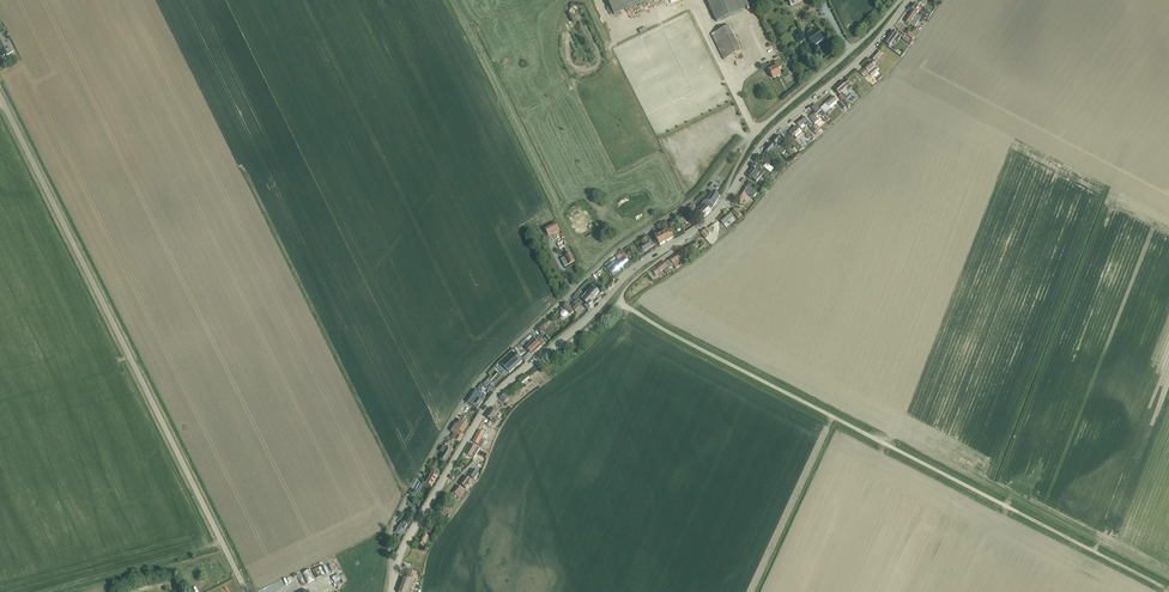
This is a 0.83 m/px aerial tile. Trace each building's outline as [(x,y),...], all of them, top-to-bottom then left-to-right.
[(614,15),(648,0),(607,0),(614,15)] [(717,22),(749,7),(746,0),(707,0),(717,22)] [(914,12),(925,19),(926,17),(916,9),(918,6),(913,3),(910,8),(915,11),(914,12)] [(909,24),(914,28),(921,18),(916,15),(916,14),(912,11),(905,21),(909,24)] [(712,35),(724,60),(742,51),(730,26),(712,35)] [(807,40),(813,48),(825,39),(818,29),(806,38),(803,33),(796,38),(800,44),(807,40)] [(907,43),(910,45),(913,42),(910,39),(910,40),(906,36),(899,30),(896,33),(893,31),(887,40),(885,43),(889,46),(892,43),(894,39),(898,41),(901,37),(903,39),(903,40),(907,43)] [(912,31),(909,35),(914,39),(917,35),(912,31)] [(4,57),(13,52),(9,43),(5,44),(1,35),(0,35),(0,52),(2,51),(2,52),(2,53),(4,57)] [(781,46),(783,50),(784,50),(786,53),(790,51),(786,43),(781,46)] [(880,49),(878,51),(877,51),(870,58),(875,62),(882,55),(881,54),(883,52),(880,49)] [(870,75),(877,69),(871,62),(860,72),(864,76),(868,73),(870,75)] [(779,70),(782,69),(779,63),(775,65),(776,67),(769,70),(773,79),(781,75),(779,70)] [(846,88),(848,91),(852,87),(851,86),(849,83),(846,80),(835,89),(840,96),(839,97),(847,107),(850,105),(845,99),(846,98),(842,92),(846,88)] [(829,107),(837,101),(833,97),(820,108),(825,114),(830,109),(829,107)] [(846,107),(841,101),(838,103),(845,112),(847,109),(846,107)] [(826,122),(830,119),(826,115),(826,116),(815,104),(812,108),(815,112),(809,117),(814,123),(818,120),(816,118),(819,116),(820,117),(821,116),(826,122)] [(808,125),(815,134),(816,134),(816,135),(818,133),(804,117),(797,123),(800,127),(803,124),(806,127),(808,125)] [(805,137),(800,131),(796,127),(789,133),(793,137),(791,138),(792,138),(789,141),(791,144),(792,143),(799,151),(802,148),(798,143),(805,137)] [(807,135),(800,142),(805,148),(812,141),(807,135)] [(779,152),(782,155),(785,151),(780,146),(777,144),(782,140),(778,136),(773,141),(773,142),(771,144),(774,147),(779,152)] [(769,155),(770,152),(775,156),(779,152),(774,147),(770,144),(765,151),(769,155)] [(749,174),(747,176),(751,179),(752,178),(753,179),(753,180),(756,182),(762,175),(753,168),(749,174)] [(765,172),(762,175),(764,176),(766,178),(771,182),(773,179),(765,172)] [(760,186),(764,190),(768,184),(764,181),(760,186)] [(754,192),(746,186),(744,188),(743,188),(736,199),(741,202),(747,193),(753,198),(756,195),(754,193),(754,192)] [(712,208),(720,196),(713,192),(708,201),(706,200),(702,204),(703,206),(698,210),(698,211),(693,216),(696,219),(701,215),(704,218),(711,211),(710,210),(712,208)] [(732,212),(738,219),(742,215),(736,209),(732,212)] [(720,220),(724,225),(733,217),(729,212),(720,220)] [(545,229),(549,237),(560,231),(556,224),(545,229)] [(708,235),(711,233),(707,228),(701,234),(705,239),(709,236),(708,235)] [(667,231),(661,234),(665,242),(674,237),(672,233),(668,234),(667,231)] [(665,242),(661,234),(657,236),(656,233),(654,234),(660,245),(665,242)] [(640,242),(642,246),(639,249),(641,251),(643,250),(643,251),(654,245),(651,240),(648,242),(645,238),(640,242)] [(694,249),(698,246),(696,242),(684,250),(686,254),(689,252),(691,255),(695,252),(694,249)] [(568,256),(561,260),(565,268),(575,263),(569,250),(567,250),(567,249),(565,250),(568,256)] [(674,256),(670,260),(673,264),(676,269),(682,266),(678,261),(683,258),(686,262),(689,260),(682,251),(674,256)] [(611,265),(607,268),(609,271),(610,271),(613,276),(629,262),(625,258),(624,259),(621,255),(617,258),(621,262),(613,268),(611,265)] [(669,269),(664,263),(653,271),(656,275),(663,270),(667,275),(671,271),(669,269)] [(586,297),(583,300),(587,304),(586,304),(584,306),(588,310),(593,304),(590,301),(593,299),(599,292),(593,286),(585,295),(586,297)] [(582,288),(574,297),(578,300),(586,292),(582,288)] [(577,314),(584,308),(577,301),(571,307),(567,304),(563,308),(570,315),(574,311),(577,314)] [(539,336),(536,338),(543,345),(545,343),(539,336)] [(526,348),(532,355),(542,346),(537,341),(534,343),(533,342),(526,348)] [(515,353),(502,365),(509,373),(522,361),(515,353)] [(488,379),(484,384),(488,388),(492,384),(488,379)] [(476,391),(468,402),(477,409),(486,398),(476,391)] [(504,394),(500,399),(505,403),(509,398),(504,394)] [(491,409),(486,417),(491,420),(491,421),(495,424),(498,426),(501,422),(498,420),(494,417),(498,411),(494,409),(493,411),(491,409)] [(454,433),(461,438),(463,435),(461,433),(467,424),(460,420),(457,425),(456,424),(451,431),(454,433)] [(479,431),(473,442),(478,445),(480,446),(484,441),(481,439),(484,434),(484,433),(479,430),(479,431)] [(461,438),(454,433),(452,437),(459,442),(461,438)] [(472,444),(466,454),(471,457),(474,459),(480,449),(477,447),(472,444)] [(441,458),(440,460),(445,463),(446,461),(452,451),(453,449),(448,446),(447,448),(444,446),(441,452),(443,453),(441,458)] [(473,469),(468,476),(475,480),(479,474),(473,469)] [(427,483),(432,486),(440,472),(435,470),(427,483)] [(466,476),(460,484),(466,489),(472,481),(466,476)] [(462,489),(458,486),(451,495),(455,498),(457,496),(460,498),(464,492),(462,490),(462,489)] [(408,525),(417,511),(412,508),(410,512),(406,510),(400,520),(404,522),(403,524),(401,524),(398,529),(397,529),(395,532),(403,536),(406,531),(403,530),(407,524),(408,525)] [(429,539),(431,537),(425,533),(418,543),(424,548),(426,545),(423,543),(428,538),(429,539)] [(302,574),(307,584),(316,580),(311,570),(302,574)] [(405,591),(406,591),(409,591),(416,574),(409,571),(406,579),(404,578),(398,591),(405,591)]
